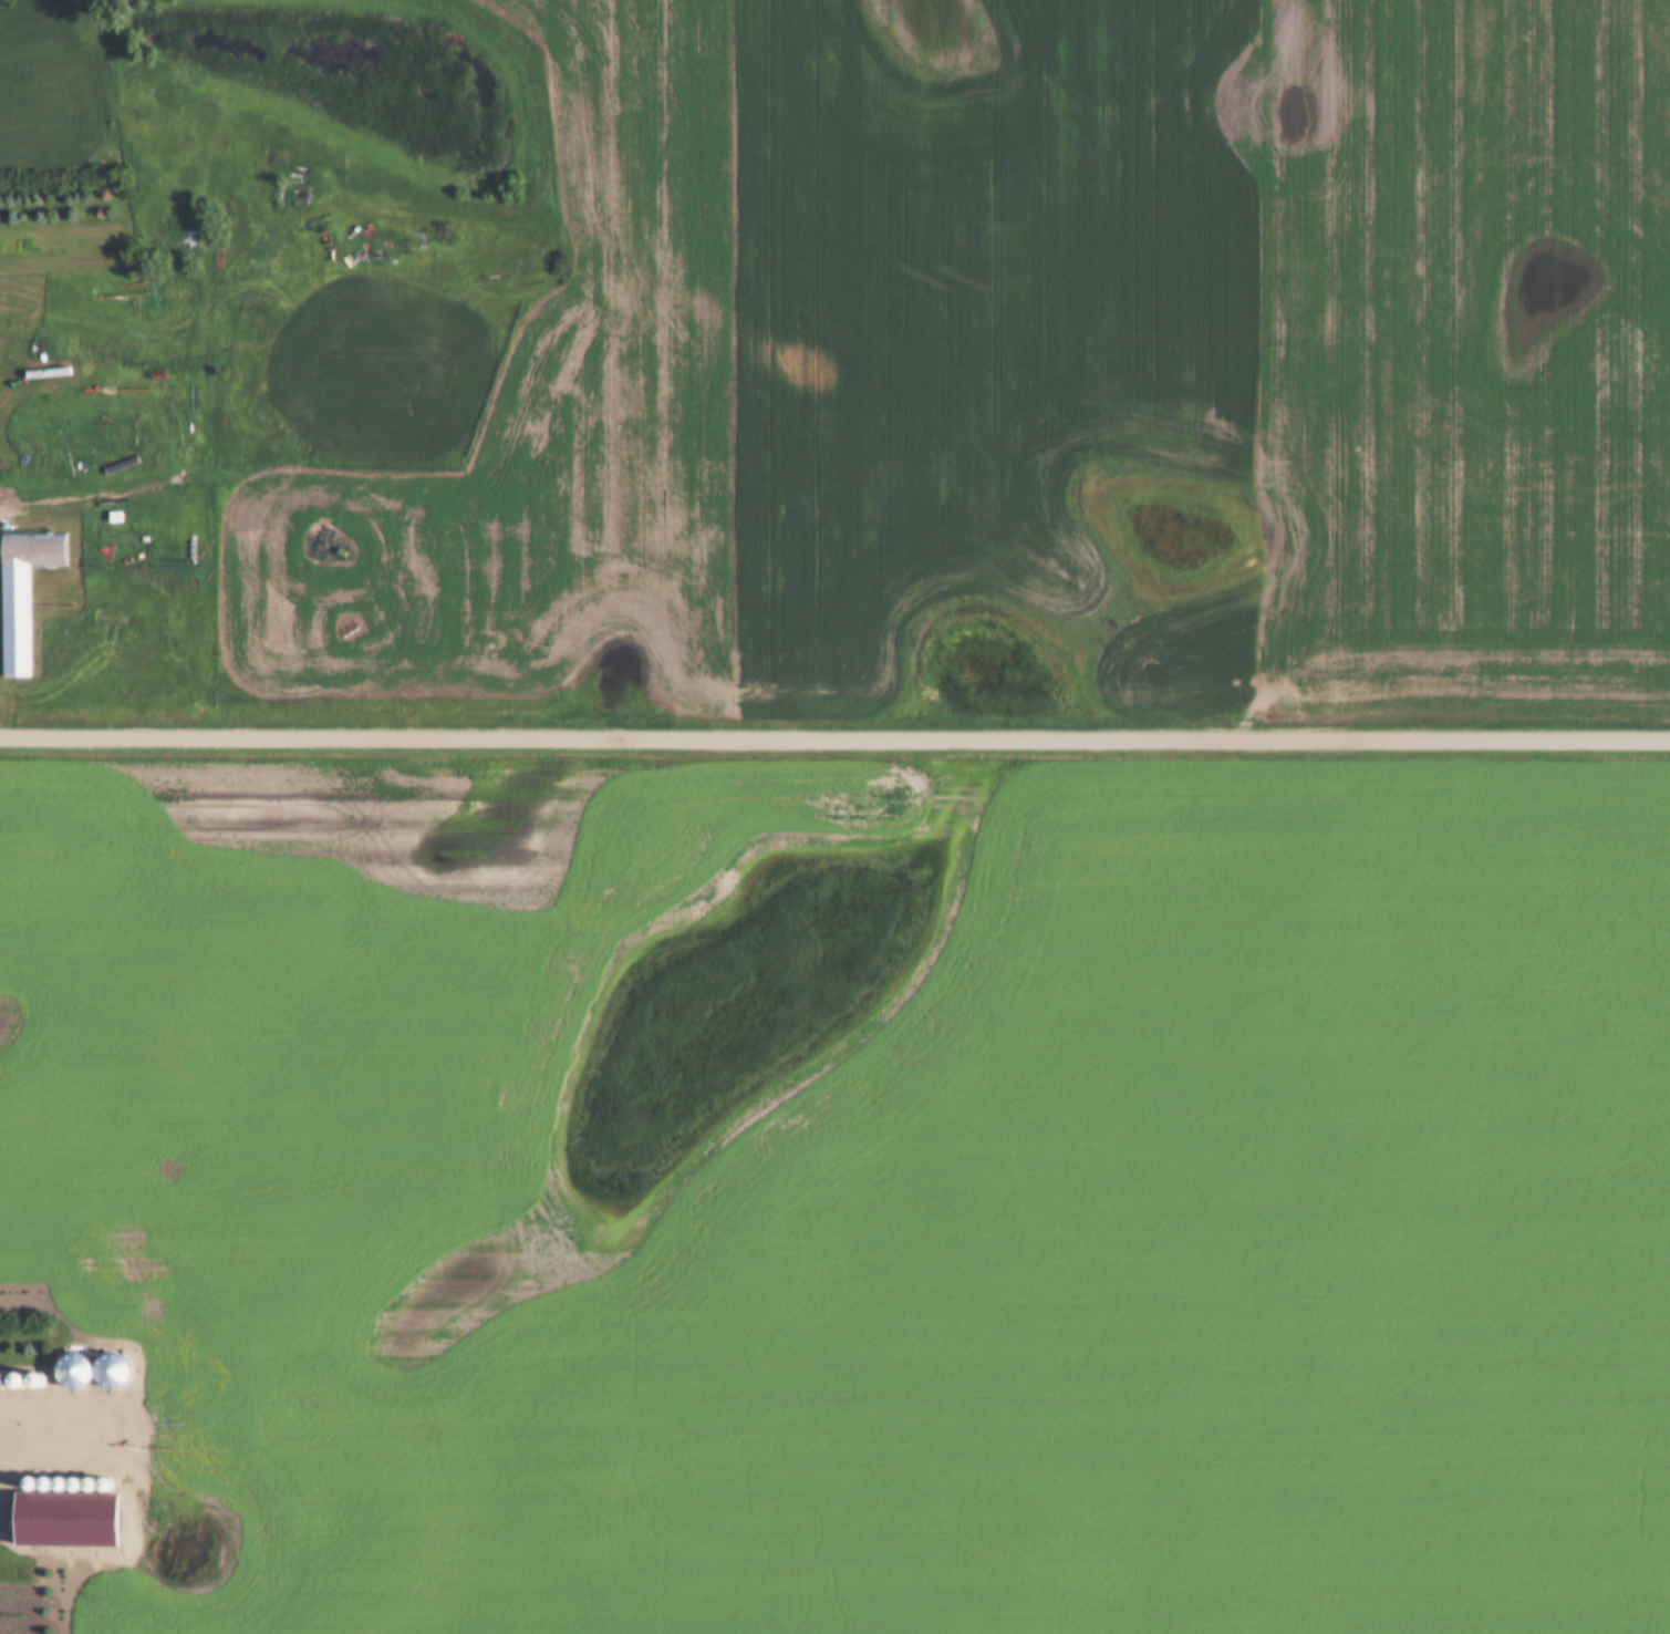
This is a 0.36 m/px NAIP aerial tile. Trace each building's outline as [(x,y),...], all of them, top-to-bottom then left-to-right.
[(32,677),(32,566),(70,566),(70,531),(2,531),(2,677),(32,677)]
